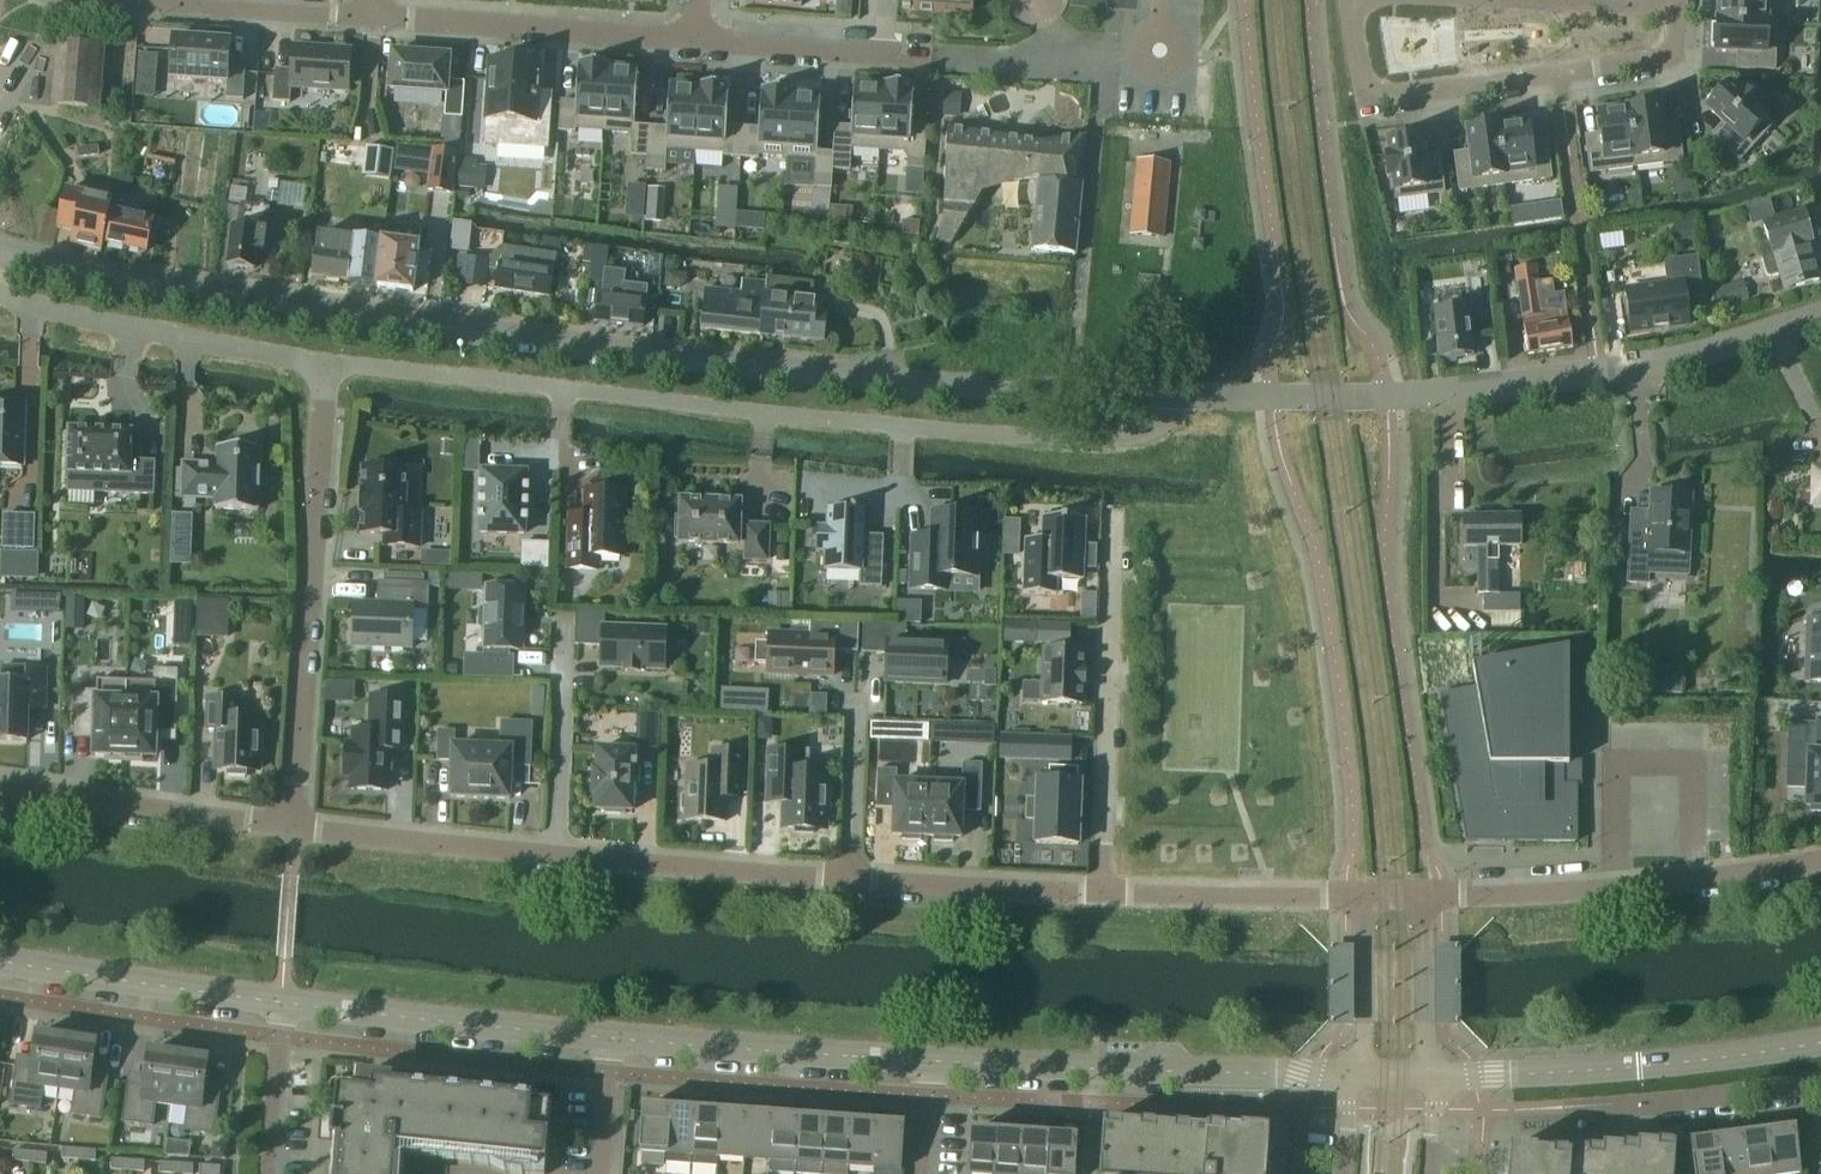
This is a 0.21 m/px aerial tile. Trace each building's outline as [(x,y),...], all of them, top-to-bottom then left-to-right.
[(913,11),(945,13),(945,14),(946,14),(946,13),(972,15),(973,1),(974,1),(974,0),(914,0),(913,11)] [(1776,24),(1777,0),(1719,0),(1718,21),(1765,23),(1776,24)] [(1765,23),(1718,21),(1717,20),(1717,32),(1711,32),(1710,47),(1716,48),(1716,52),(1738,53),(1737,68),(1774,70),(1776,24),(1765,23)] [(197,38),(197,39),(173,37),(170,78),(227,82),(226,99),(243,100),(245,66),(246,59),(229,58),(230,41),(206,40),(206,39),(204,38),(204,39),(199,39),(199,38),(197,38)] [(100,108),(105,46),(57,42),(52,104),(100,108)] [(348,50),(345,46),(335,45),(330,49),(293,46),(292,70),(275,69),(273,102),(290,103),(291,87),(348,91),(351,50),(348,50)] [(448,81),(449,57),(392,53),(390,89),(446,93),(444,117),(462,118),(464,82),(448,81)] [(491,60),(485,144),(547,148),(551,92),(538,91),(539,77),(538,77),(539,64),(521,62),(521,56),(513,56),(513,55),(508,55),(508,61),(491,60)] [(560,101),(558,132),(576,133),(576,130),(604,132),(608,66),(579,64),(576,102),(560,101)] [(608,66),(604,132),(633,134),(631,156),(648,157),(647,171),(648,172),(650,126),(634,125),(638,71),(632,71),(632,67),(614,66),(614,69),(609,69),(610,66),(608,66)] [(835,125),(831,189),(832,189),(833,170),(850,171),(851,149),(879,151),(884,85),(883,85),(883,88),(878,87),(878,84),(861,83),(860,86),(854,86),(851,126),(835,125)] [(650,126),(648,172),(666,173),(667,150),(695,152),(699,86),(698,86),(698,89),(693,89),(693,85),(676,84),(676,87),(669,87),(666,127),(650,126)] [(1721,84),(1711,96),(1715,100),(1707,108),(1723,123),(1713,135),(1740,159),(1772,124),(1762,116),(1755,109),(1758,106),(1742,90),(1738,94),(1728,85),(1725,88),(1721,84)] [(884,85),(879,151),(907,153),(906,169),(924,170),(927,126),(911,125),(914,87),(884,85)] [(699,86),(695,152),(723,154),(723,157),(740,158),(743,127),(727,126),(729,88),(699,86)] [(743,127),(740,158),(758,159),(758,157),(786,158),(791,92),(761,90),(759,128),(743,127)] [(791,92),(786,158),(815,160),(813,188),(831,189),(835,125),(834,125),(832,152),(817,151),(821,97),(814,97),(814,93),(797,92),(797,96),(792,95),(792,92),(791,92)] [(952,114),(974,118),(978,99),(955,95),(952,114)] [(1636,167),(1682,161),(1677,124),(1661,127),(1658,105),(1654,105),(1653,99),(1638,101),(1639,107),(1627,109),(1627,110),(1635,156),(1636,167)] [(1635,156),(1627,110),(1599,114),(1601,135),(1586,137),(1591,173),(1636,167),(1635,156)] [(1503,172),(1497,126),(1487,127),(1486,122),(1471,124),(1472,130),(1468,130),(1470,152),(1455,154),(1460,190),(1505,184),(1503,172)] [(1505,184),(1551,178),(1546,142),(1530,144),(1527,123),(1499,127),(1499,126),(1497,126),(1503,172),(1505,184)] [(943,215),(935,244),(950,245),(951,244),(956,236),(972,210),(980,197),(987,185),(1040,179),(1040,180),(1039,180),(1032,251),(1075,255),(1082,185),(1075,184),(1075,182),(1076,182),(1077,168),(1086,135),(1043,144),(947,129),(946,154),(944,194),(944,208),(943,215)] [(1396,199),(1443,193),(1438,156),(1423,158),(1420,137),(1408,138),(1408,132),(1392,134),(1393,140),(1389,141),(1390,155),(1386,155),(1389,177),(1393,176),(1394,185),(1396,199)] [(428,189),(451,193),(457,155),(433,152),(428,189)] [(1147,236),(1163,237),(1170,164),(1137,160),(1130,234),(1147,236)] [(129,191),(131,178),(113,174),(110,187),(129,191)] [(110,211),(112,201),(66,190),(58,228),(74,231),(71,244),(101,250),(103,243),(152,254),(160,222),(110,211)] [(268,191),(267,202),(278,204),(279,192),(268,191)] [(1561,201),(1537,204),(1539,221),(1550,219),(1563,218),(1561,201)] [(266,232),(269,208),(240,205),(237,229),(232,228),(227,266),(254,270),(256,252),(263,253),(266,232)] [(1804,214),(1764,226),(1771,253),(1764,255),(1761,258),(1766,275),(1770,276),(1779,273),(1783,287),(1796,284),(1796,286),(1819,279),(1809,242),(1812,241),(1804,214)] [(1696,221),(1673,224),(1675,241),(1698,238),(1696,221)] [(384,243),(378,288),(413,293),(425,294),(431,249),(419,248),(417,248),(420,229),(389,225),(387,244),(384,243)] [(834,242),(849,244),(850,232),(836,231),(834,242)] [(347,283),(353,240),(318,235),(312,279),(347,283)] [(378,288),(384,243),(353,240),(347,283),(376,287),(376,288),(378,288)] [(549,296),(555,261),(530,257),(531,251),(502,247),(495,288),(549,296)] [(601,283),(596,322),(642,327),(646,289),(624,286),(625,272),(605,270),(607,250),(593,248),(589,274),(604,276),(603,284),(601,283)] [(660,272),(662,259),(645,256),(643,269),(660,272)] [(1702,297),(1697,257),(1664,261),(1667,285),(1625,290),(1630,331),(1653,328),(1653,329),(1668,327),(1668,326),(1689,323),(1686,300),(1702,297)] [(482,286),(486,261),(468,258),(464,283),(482,286)] [(1528,354),(1572,347),(1566,310),(1542,314),(1535,271),(1516,274),(1528,354)] [(682,307),(686,274),(666,272),(662,304),(682,307)] [(764,295),(760,336),(824,343),(827,315),(816,314),(817,302),(812,301),(814,283),(766,277),(765,283),(764,295)] [(764,295),(765,283),(741,281),(740,293),(706,289),(701,329),(760,336),(764,295)] [(1474,355),(1468,307),(1434,311),(1440,359),(1474,355)] [(25,403),(0,402),(0,465),(23,466),(25,403)] [(95,492),(153,495),(154,462),(130,462),(131,434),(132,434),(132,431),(129,431),(72,429),(69,429),(69,432),(68,472),(95,473),(95,492)] [(256,449),(256,442),(238,441),(237,448),(218,447),(217,469),(207,468),(207,465),(183,464),(182,497),(216,499),(216,510),(258,511),(260,449),(256,449)] [(363,468),(362,491),(361,511),(362,511),(361,534),(385,535),(384,546),(419,547),(420,514),(404,513),(406,470),(363,468)] [(482,490),(482,499),(479,499),(479,505),(481,505),(481,514),(478,514),(478,520),(481,520),(480,533),(524,534),(524,521),(527,521),(527,515),(524,515),(525,506),(528,507),(528,501),(525,500),(525,492),(528,492),(528,486),(525,486),(526,473),(483,471),(482,484),(479,484),(479,490),(482,490)] [(623,557),(625,491),(585,490),(585,514),(569,513),(569,515),(568,515),(566,569),(597,570),(598,556),(623,557)] [(1628,569),(1628,582),(1646,583),(1647,572),(1687,574),(1688,554),(1691,504),(1692,494),(1650,492),(1648,526),(1631,525),(1628,569)] [(747,525),(746,528),(739,528),(740,502),(718,501),(718,500),(703,499),(703,500),(681,499),(680,517),(676,516),(675,539),(679,539),(679,542),(739,544),(739,543),(746,543),(745,559),(767,560),(768,526),(747,525)] [(856,510),(856,507),(851,507),(851,510),(826,509),(825,526),(817,526),(816,552),(824,553),(824,571),(860,572),(859,586),(882,587),(884,536),(881,536),(880,542),(874,542),(874,535),(865,535),(866,510),(856,510)] [(977,591),(979,515),(932,513),(932,537),(912,536),(910,589),(977,591)] [(33,549),(34,516),(4,515),(3,548),(33,549)] [(1026,539),(1023,593),(1056,594),(1057,579),(1082,580),(1083,568),(1094,568),(1095,547),(1084,546),(1085,518),(1043,517),(1042,540),(1026,539)] [(1520,547),(1521,517),(1464,517),(1464,546),(1477,546),(1478,595),(1485,595),(1485,612),(1521,612),(1521,594),(1497,594),(1497,547),(1520,547)] [(1606,528),(1605,547),(1620,548),(1621,529),(1606,528)] [(522,543),(522,568),(548,569),(549,544),(522,543)] [(430,551),(429,566),(449,566),(450,552),(430,551)] [(23,577),(23,554),(5,553),(4,577),(23,577)] [(429,572),(429,580),(435,587),(440,588),(440,573),(429,572)] [(384,582),(424,584),(424,574),(384,573),(384,582)] [(378,604),(354,603),(353,646),(411,649),(413,607),(427,607),(428,584),(424,584),(384,582),(379,582),(378,604)] [(522,650),(522,627),(521,627),(522,611),(523,611),(524,588),(487,587),(486,608),(482,608),(480,611),(479,625),(482,627),(485,628),(484,649),(485,649),(485,657),(466,656),(465,676),(511,678),(511,658),(507,658),(507,650),(522,650)] [(770,596),(769,617),(789,618),(790,597),(770,596)] [(227,637),(228,602),(198,601),(197,636),(227,637)] [(899,607),(899,622),(913,623),(914,607),(899,607)] [(1815,611),(1811,615),(1811,619),(1807,619),(1805,682),(1809,682),(1810,678),(1820,678),(1820,612),(1815,611)] [(605,613),(576,612),(575,645),(602,646),(601,667),(625,668),(625,671),(628,671),(628,668),(636,668),(636,671),(639,671),(640,668),(664,669),(665,629),(604,627),(605,613)] [(699,621),(699,633),(710,633),(711,622),(699,621)] [(857,652),(859,623),(810,621),(810,635),(769,634),(769,643),(757,643),(756,663),(768,663),(767,673),(832,676),(833,651),(857,652)] [(1004,622),(1003,643),(1035,644),(1036,623),(1004,622)] [(946,684),(947,643),(906,641),(907,625),(864,623),(862,653),(886,654),(885,681),(946,684)] [(1577,842),(1577,784),(1563,784),(1563,765),(1568,765),(1568,648),(1472,665),(1476,687),(1439,694),(1465,842),(1577,842)] [(1085,670),(1084,670),(1085,651),(1044,649),(1042,702),(1083,704),(1084,684),(1085,670)] [(45,671),(29,670),(29,667),(1,666),(1,681),(0,681),(0,740),(27,741),(27,709),(44,709),(45,671)] [(127,681),(124,761),(142,761),(143,755),(154,756),(154,731),(175,731),(177,670),(155,669),(155,682),(127,681)] [(985,671),(985,687),(995,687),(996,671),(985,671)] [(124,761),(127,681),(97,680),(97,692),(76,691),(75,728),(96,729),(95,754),(106,754),(106,760),(124,761)] [(721,691),(721,713),(740,714),(741,692),(721,691)] [(345,743),(344,775),(351,776),(350,789),(387,791),(388,770),(389,770),(389,757),(388,757),(389,736),(403,736),(404,697),(377,696),(375,730),(353,730),(352,744),(345,743)] [(257,771),(259,718),(239,718),(221,698),(207,698),(206,730),(218,730),(218,735),(217,735),(217,736),(218,736),(218,745),(217,745),(217,746),(218,746),(217,769),(228,770),(228,775),(246,775),(246,770),(257,771)] [(657,748),(659,715),(638,714),(637,748),(657,748)] [(757,719),(756,740),(764,740),(771,734),(772,719),(757,719)] [(1786,787),(1807,788),(1806,806),(1810,806),(1810,811),(1820,812),(1820,721),(1818,721),(1817,752),(1808,752),(1807,770),(1787,769),(1786,787)] [(530,766),(531,723),(501,722),(500,748),(453,746),(454,732),(438,731),(437,760),(452,761),(450,797),(509,799),(511,766),(530,766)] [(869,724),(869,740),(889,741),(889,724),(869,724)] [(977,726),(977,744),(993,744),(994,726),(977,726)] [(1035,736),(1034,759),(1069,761),(1070,738),(1035,736)] [(634,752),(598,750),(597,771),(594,770),(593,777),(592,780),(594,780),(594,785),(592,785),(592,789),(593,789),(593,795),(596,795),(595,810),(603,810),(605,813),(621,813),(624,811),(632,811),(633,783),(636,783),(637,764),(634,764),(634,752)] [(830,811),(830,790),(830,789),(826,789),(826,771),(807,770),(808,752),(770,750),(768,802),(785,803),(784,828),(795,828),(795,833),(813,834),(813,829),(824,829),(825,811),(830,811)] [(688,766),(687,792),(686,793),(683,796),(682,808),(686,811),(685,812),(686,812),(686,820),(725,821),(726,797),(741,798),(743,751),(727,751),(726,768),(688,766)] [(929,784),(927,836),(933,837),(933,841),(953,842),(953,837),(961,838),(962,806),(980,806),(982,763),(963,763),(962,785),(929,784)] [(1078,768),(1049,767),(1048,781),(1038,781),(1037,799),(1028,799),(1027,819),(1036,819),(1035,843),(1078,845),(1079,820),(1080,820),(1080,805),(1079,805),(1080,782),(1077,782),(1078,768)] [(927,836),(929,784),(896,782),(897,770),(878,769),(876,802),(895,803),(894,835),(901,835),(901,840),(920,841),(921,836),(927,836)] [(57,1100),(67,1039),(37,1034),(32,1068),(17,1066),(19,1055),(18,1055),(10,1104),(39,1109),(43,1086),(58,1088),(57,1100)] [(67,1039),(57,1100),(58,1100),(59,1089),(75,1091),(72,1114),(100,1118),(108,1069),(107,1069),(105,1080),(91,1078),(96,1043),(67,1039)] [(170,1116),(178,1055),(149,1051),(144,1086),(129,1084),(131,1072),(130,1072),(123,1122),(152,1126),(155,1103),(171,1105),(169,1116),(170,1116)] [(178,1055),(170,1116),(172,1105),(188,1107),(185,1130),(213,1134),(220,1085),(219,1084),(218,1096),(203,1094),(208,1059),(178,1055)] [(549,1134),(548,1134),(551,1104),(510,1100),(510,1103),(497,1102),(498,1099),(476,1096),(475,1100),(463,1098),(463,1095),(441,1093),(441,1096),(428,1095),(429,1091),(407,1089),(406,1093),(394,1091),(394,1088),(372,1086),(372,1089),(360,1088),(360,1084),(355,1084),(338,1082),(334,1083),(331,1086),(331,1090),(333,1094),(337,1095),(334,1118),(333,1118),(330,1141),(336,1141),(343,1140),(341,1161),(334,1164),(333,1168),(332,1168),(332,1173),(333,1173),(404,1173),(405,1163),(396,1159),(397,1148),(524,1159),(523,1173),(544,1173),(549,1134)] [(667,1153),(670,1110),(643,1108),(639,1151),(667,1153)] [(692,1165),(695,1111),(670,1110),(667,1153),(666,1163),(692,1165)] [(721,1113),(695,1111),(692,1165),(717,1167),(718,1157),(721,1113)] [(744,1159),(747,1115),(721,1113),(718,1157),(744,1159)] [(770,1161),(773,1117),(747,1115),(744,1159),(770,1161)] [(769,1173),(788,1173),(795,1173),(796,1163),(799,1119),(773,1117),(770,1161),(769,1173)] [(795,1173),(822,1173),(822,1164),(825,1121),(799,1119),(796,1163),(795,1173)] [(822,1173),(848,1173),(848,1166),(851,1123),(825,1121),(822,1164),(822,1173)] [(1268,1131),(1241,1129),(1241,1132),(1103,1121),(1100,1165),(1100,1173),(1265,1173),(1268,1131)] [(874,1168),(877,1124),(851,1123),(848,1166),(874,1168)] [(901,1170),(904,1126),(877,1124),(874,1168),(901,1170)] [(1773,1173),(1794,1173),(1800,1173),(1795,1130),(1768,1133),(1773,1173)] [(998,1133),(971,1131),(968,1173),(995,1173),(998,1133)] [(1024,1135),(998,1133),(995,1173),(1021,1173),(1024,1135)] [(1768,1133),(1742,1136),(1747,1173),(1773,1173),(1768,1133)] [(1050,1137),(1024,1135),(1021,1173),(1047,1173),(1050,1137)] [(1742,1136),(1717,1140),(1721,1173),(1747,1173),(1742,1136)] [(1047,1173),(1075,1173),(1077,1139),(1050,1137),(1047,1173)] [(1717,1140),(1690,1143),(1694,1173),(1721,1173),(1717,1140)] [(1675,1146),(1637,1143),(1637,1149),(1630,1148),(1628,1173),(1673,1173),(1675,1146)] [(214,1149),(213,1157),(226,1159),(227,1145),(218,1144),(214,1149)] [(1630,1148),(1603,1146),(1602,1152),(1568,1150),(1567,1155),(1536,1153),(1536,1151),(1509,1149),(1508,1157),(1507,1173),(1628,1173),(1630,1148)] [(62,1159),(79,1160),(80,1149),(63,1148),(62,1159)] [(96,1158),(96,1150),(80,1149),(79,1160),(96,1161),(96,1158)] [(13,1161),(29,1163),(30,1152),(14,1150),(13,1161)] [(46,1164),(47,1154),(30,1152),(29,1163),(46,1164)] [(111,1159),(110,1169),(127,1171),(128,1160),(111,1159)] [(144,1172),(145,1161),(128,1160),(127,1171),(144,1172)] [(159,1173),(171,1173),(176,1173),(176,1164),(160,1162),(159,1173)] [(193,1165),(176,1164),(176,1173),(193,1173),(193,1165)] [(220,1167),(200,1165),(199,1173),(220,1173),(220,1167)]
